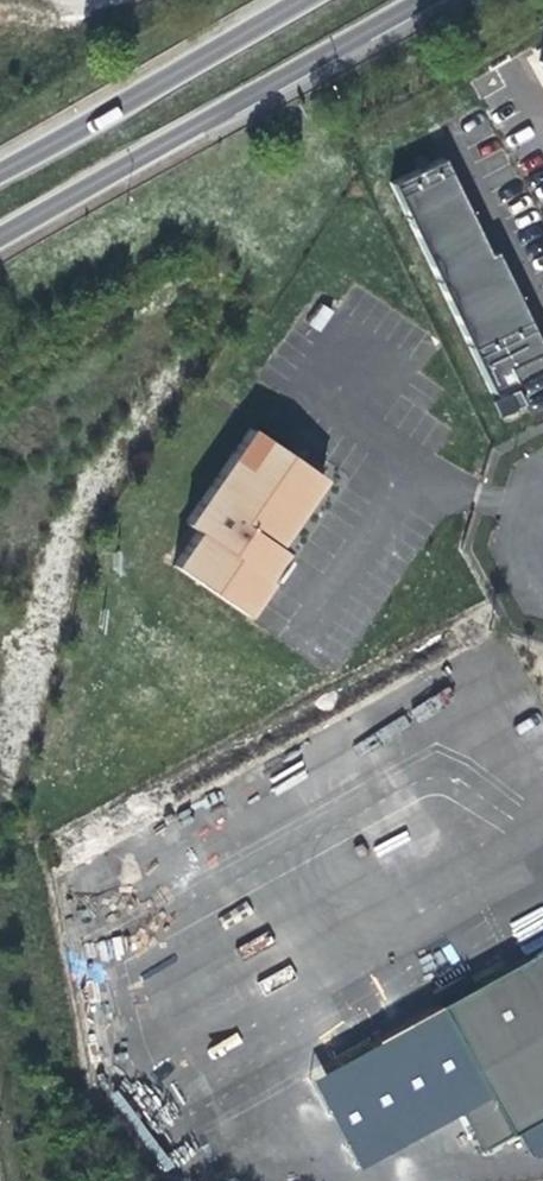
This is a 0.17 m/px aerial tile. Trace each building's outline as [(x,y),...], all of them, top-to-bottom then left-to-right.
[(491,394),(514,383),(507,368),(536,355),(444,157),(392,181),(491,394)] [(495,404),(501,418),(525,406),(518,393),(495,404)] [(275,567),(286,551),(274,543),(320,475),(248,426),(183,520),(196,528),(172,563),(244,612),(275,567)] [(435,1002),(485,1092),(506,1132),(542,1112),(542,943),(435,1002)] [(479,1147),(506,1132),(485,1092),(457,1107),(479,1147)]
